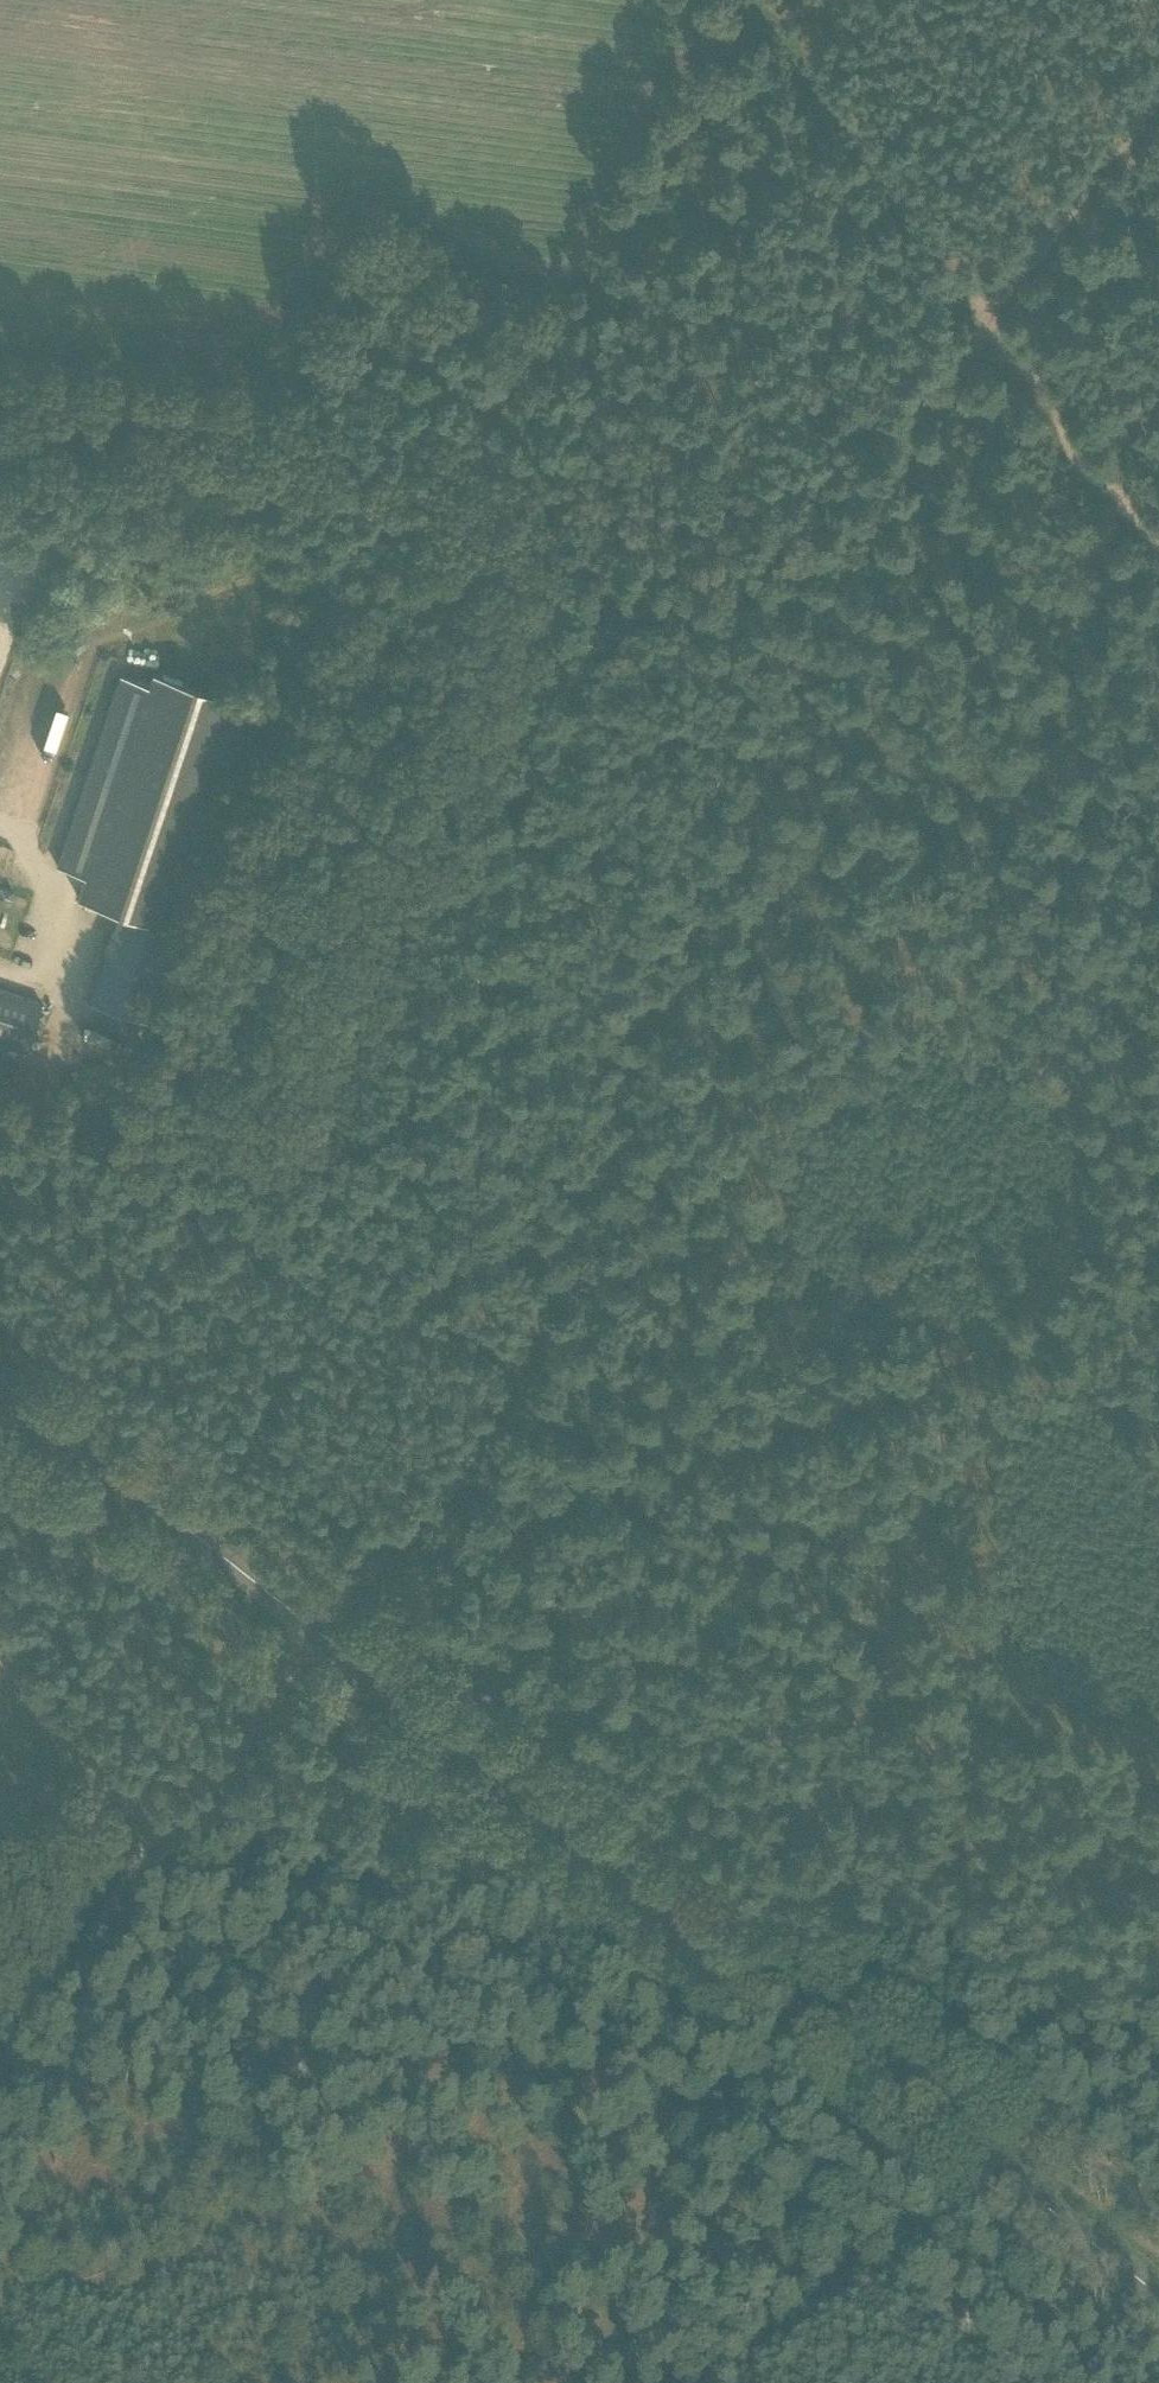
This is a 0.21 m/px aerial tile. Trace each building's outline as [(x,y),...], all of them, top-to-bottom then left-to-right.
[(53,745),(82,670),(70,665),(41,740),(53,745)] [(90,999),(154,1019),(249,705),(154,673),(150,686),(121,677),(59,865),(87,874),(79,896),(121,910),(90,999)] [(3,902),(10,898),(13,889),(0,885),(0,901),(3,902)] [(22,1049),(38,1002),(0,989),(0,1042),(22,1049)]
